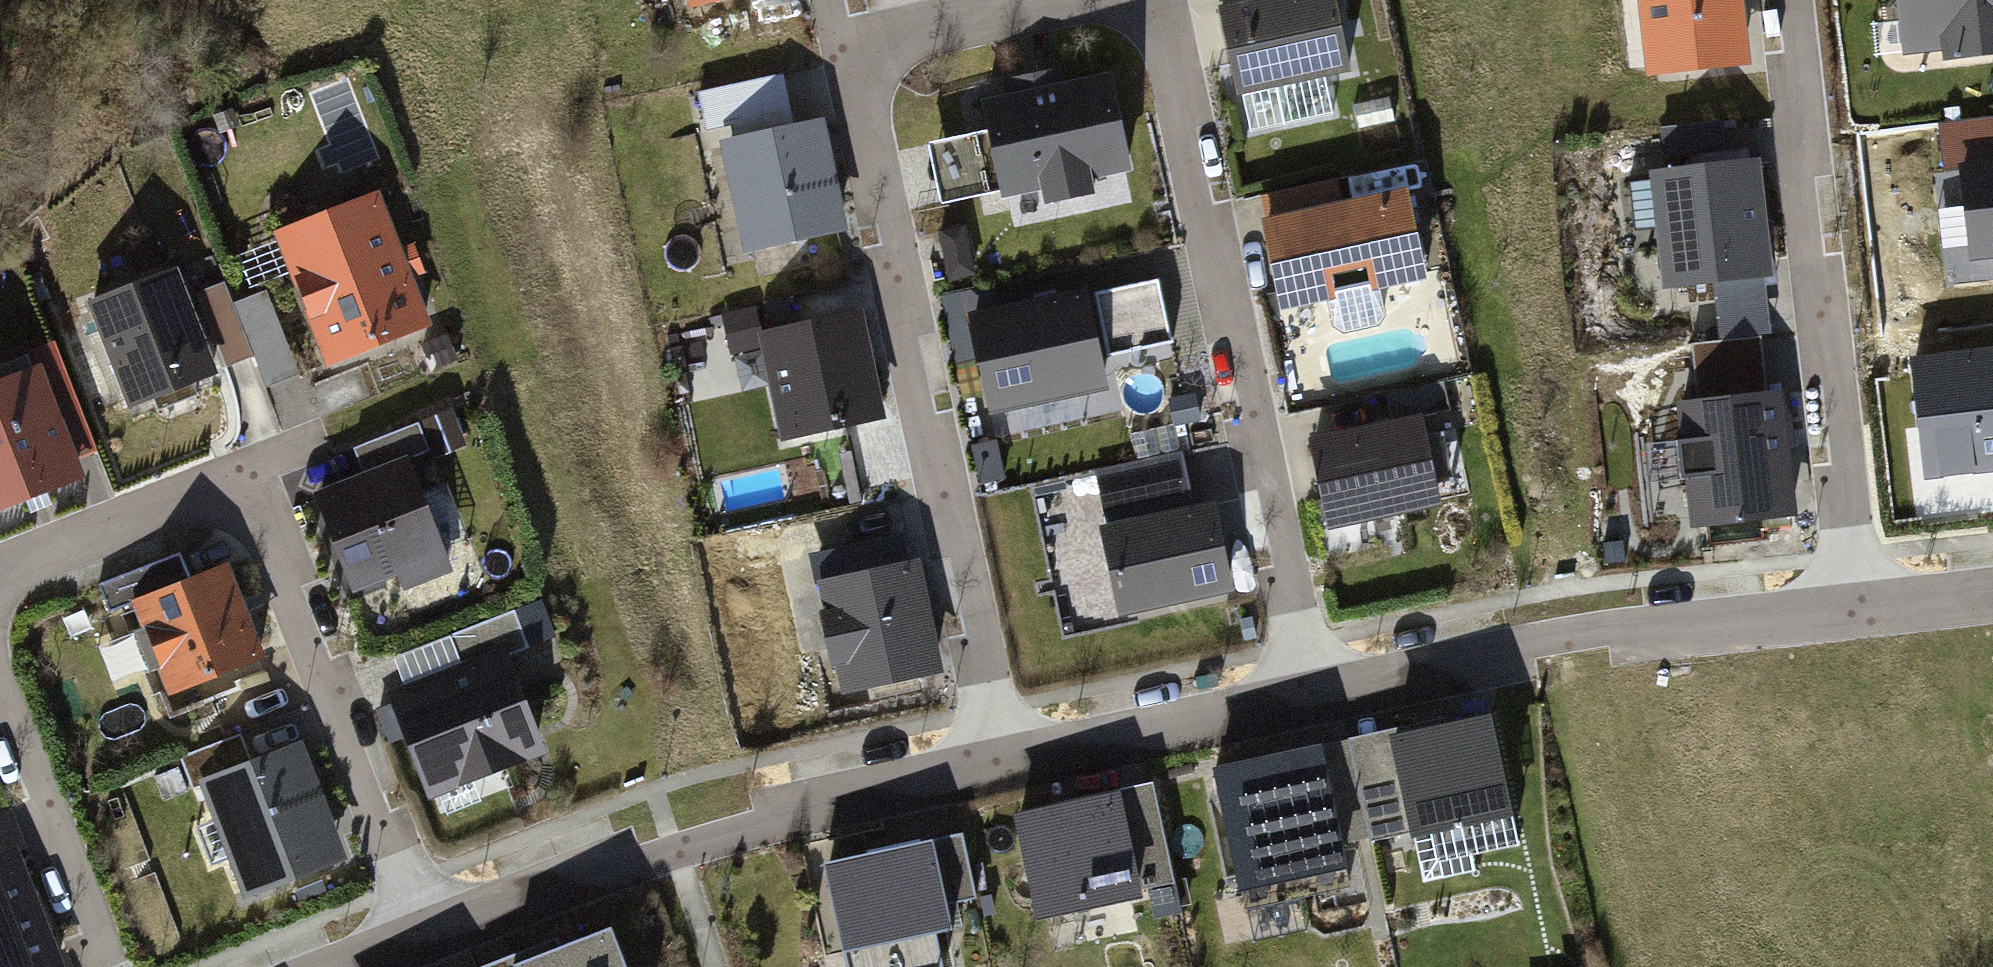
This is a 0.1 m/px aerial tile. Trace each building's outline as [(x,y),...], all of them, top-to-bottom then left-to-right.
[(1242,86),(1279,78),(1290,126),(1338,115),(1329,72),(1352,66),(1338,0),(1274,0),(1226,10),(1242,86)] [(1746,63),(1739,0),(1641,0),(1648,72),(1746,63)] [(1908,50),(1948,46),(1950,61),(1992,56),(1992,0),(1902,0),(1908,50)] [(739,146),(795,134),(781,74),(724,88),(733,124),(739,146)] [(985,99),(1004,193),(1123,170),(1104,75),(985,99)] [(710,129),(733,124),(724,88),(702,93),(710,129)] [(1948,161),(1992,157),(1992,113),(1944,117),(1948,161)] [(1671,123),(1676,164),(1732,158),(1727,116),(1671,123)] [(732,148),(752,247),(841,228),(821,129),(795,134),(739,146),(732,148)] [(1753,160),(1654,173),(1669,285),(1768,271),(1753,160)] [(1964,166),(1973,254),(1992,251),(1992,163),(1964,166)] [(395,190),(287,230),(333,353),(441,314),(395,190)] [(1421,281),(1404,194),(1265,224),(1287,310),(1421,281)] [(184,269),(98,301),(136,403),(222,371),(184,269)] [(1165,278),(1101,290),(1112,351),(1176,339),(1165,278)] [(261,352),(270,378),(299,368),(272,287),(220,304),(239,360),(261,352)] [(974,313),(993,406),(1108,383),(1089,289),(974,313)] [(774,310),(794,422),(896,404),(876,292),(774,310)] [(1911,362),(1925,478),(1992,470),(1992,352),(1911,362)] [(0,375),(0,491),(66,467),(28,365),(0,375)] [(1778,395),(1683,406),(1697,522),(1792,511),(1778,395)] [(435,456),(471,438),(454,405),(418,422),(435,456)] [(1319,440),(1334,517),(1434,497),(1419,421),(1319,440)] [(411,459),(317,496),(354,589),(405,569),(411,585),(455,567),(411,459)] [(1107,527),(1125,613),(1227,592),(1209,506),(1107,527)] [(828,585),(903,570),(896,537),(821,553),(828,585)] [(231,560),(133,598),(170,694),(268,655),(231,560)] [(903,570),(828,585),(834,612),(821,615),(831,661),(855,656),(859,678),(922,665),(903,570)] [(399,698),(431,786),(544,746),(512,658),(399,698)] [(1389,740),(1416,853),(1510,830),(1483,718),(1389,740)] [(206,785),(248,889),(343,851),(301,747),(206,785)] [(1221,773),(1242,901),(1351,883),(1330,755),(1221,773)] [(1033,816),(1052,904),(1148,884),(1129,796),(1033,816)] [(942,833),(842,857),(861,935),(961,911),(942,833)] [(0,859),(0,966),(65,966),(21,851),(0,859)] [(515,964),(516,966),(634,966),(618,925),(515,964)]
